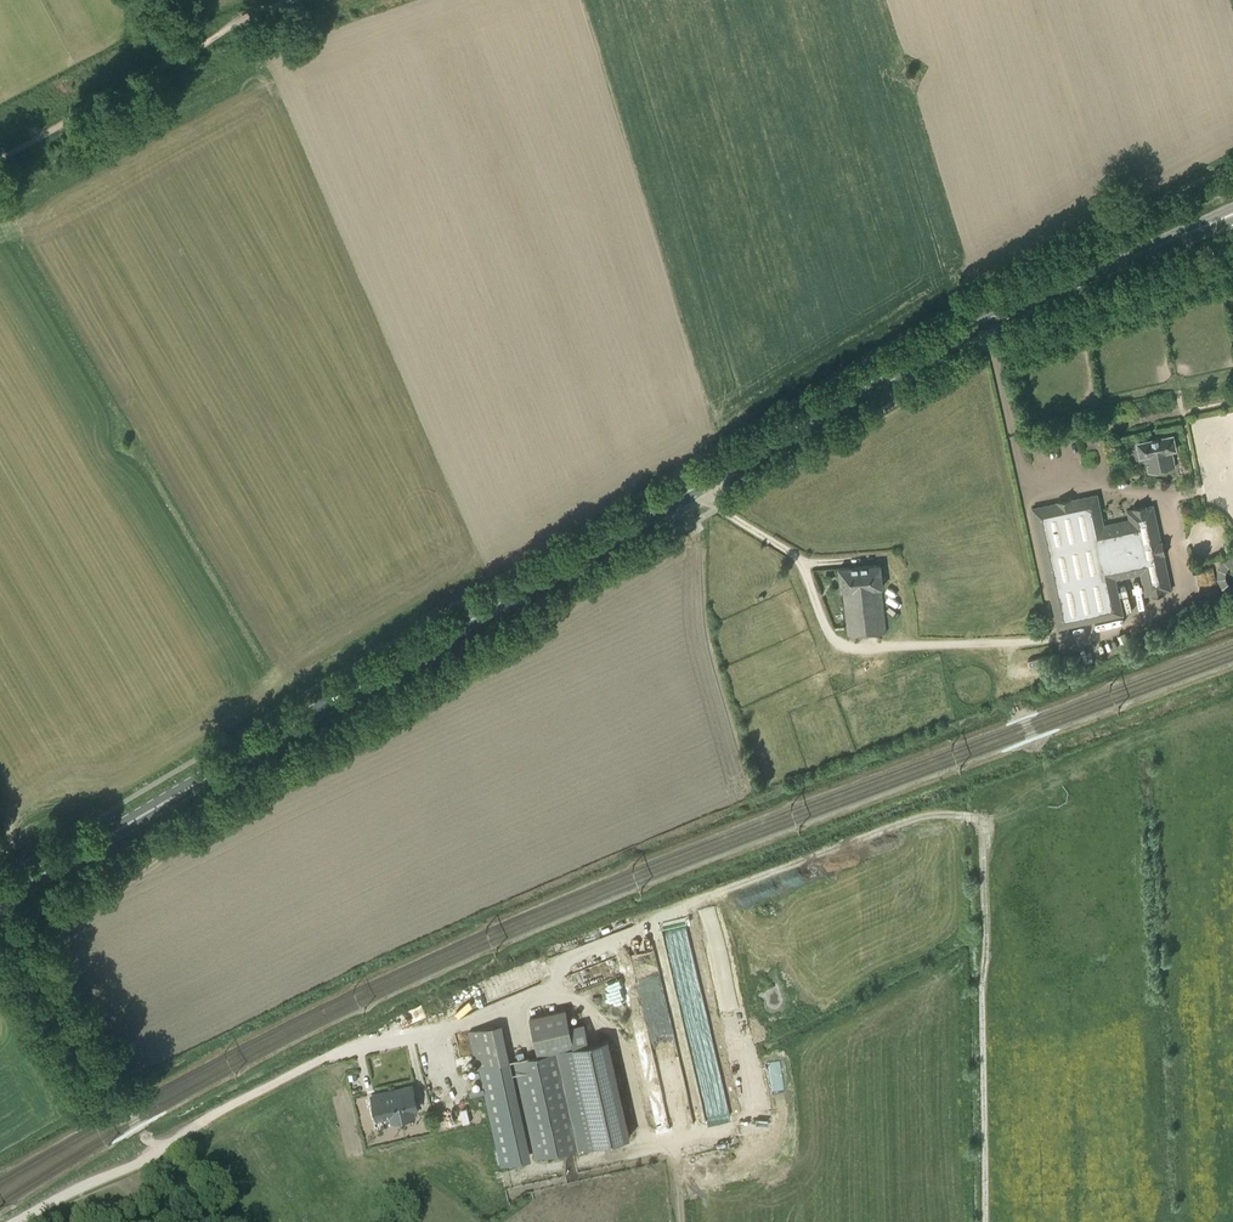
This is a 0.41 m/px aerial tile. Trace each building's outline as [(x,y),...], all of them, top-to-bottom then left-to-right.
[(1149,473),(1175,467),(1171,450),(1175,449),(1176,449),(1173,434),(1137,442),(1141,456),(1142,456),(1146,455),(1149,473)] [(1115,579),(1141,573),(1146,595),(1152,594),(1153,595),(1165,593),(1164,591),(1171,590),(1164,553),(1165,553),(1163,541),(1161,541),(1153,505),(1146,506),(1146,505),(1134,507),(1134,509),(1128,510),(1130,519),(1104,525),(1097,494),(1073,499),(1072,497),(1057,501),(1057,503),(1032,508),(1058,628),(1123,614),(1115,579)] [(843,590),(848,635),(887,631),(883,587),(881,564),(840,568),(842,591),(843,590)] [(1199,594),(1218,590),(1212,566),(1194,570),(1199,594)] [(737,915),(739,911),(726,904),(724,909),(737,915)] [(539,1056),(514,1061),(536,1158),(630,1137),(608,1039),(574,1047),(566,1009),(530,1017),(539,1056)] [(524,1160),(494,1026),(469,1032),(477,1070),(479,1069),(501,1166),(524,1160)] [(418,1109),(412,1085),(393,1090),(400,1119),(407,1117),(406,1112),(414,1110),(418,1109)] [(400,1119),(393,1090),(372,1095),(377,1119),(391,1116),(399,1114),(400,1119)]
